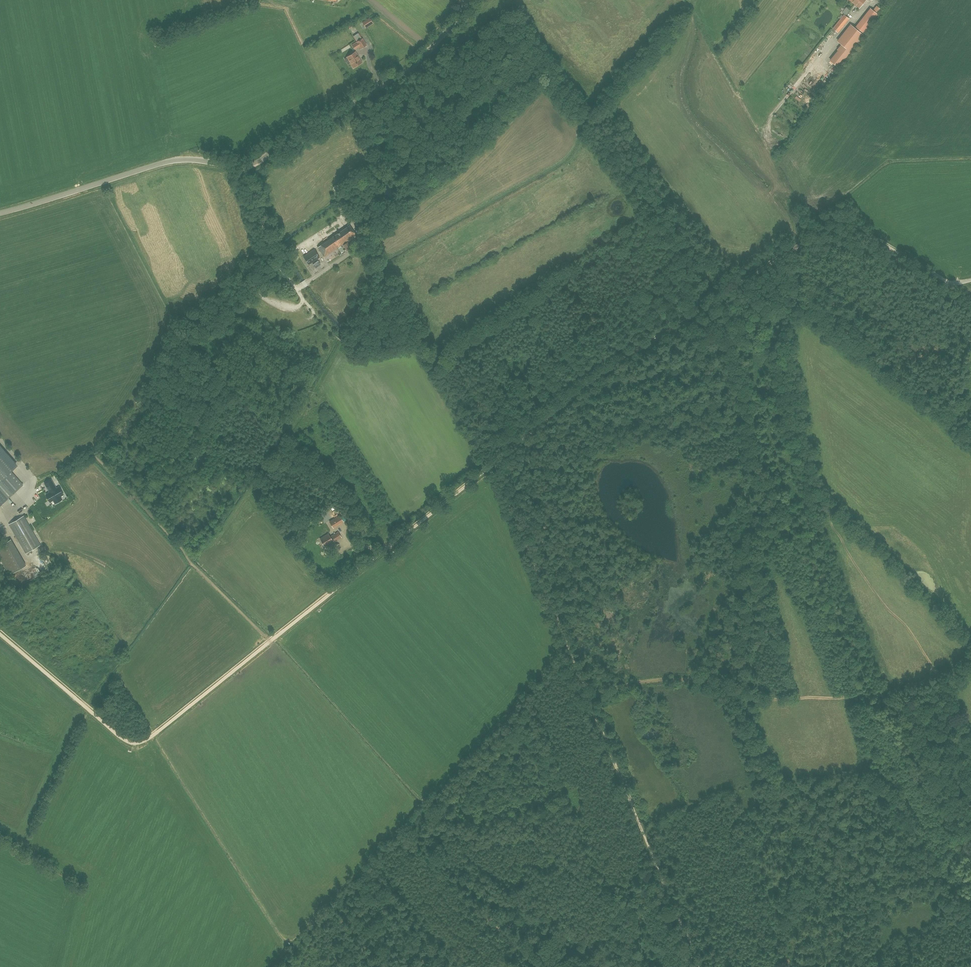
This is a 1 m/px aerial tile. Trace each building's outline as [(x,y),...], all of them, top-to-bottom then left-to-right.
[(870,8),(856,26),(863,32),(877,14),(870,8)] [(848,18),(845,15),(844,14),(837,22),(837,23),(833,28),(838,33),(843,27),(842,26),(848,18)] [(373,23),(372,21),(370,18),(363,22),(366,27),(373,23)] [(864,36),(863,35),(850,25),(837,40),(842,44),(837,50),(838,50),(830,60),(838,68),(864,36)] [(362,38),(356,42),(361,48),(366,45),(362,38)] [(362,62),(355,52),(347,57),(353,68),(362,62)] [(812,102),(816,95),(809,90),(806,95),(810,97),(808,100),(812,102)] [(324,257),(356,235),(350,225),(320,245),(320,246),(317,248),(324,257)] [(346,251),(351,247),(348,242),(343,245),(346,251)] [(309,264),(319,257),(314,250),(304,257),(309,264)] [(0,447),(0,505),(23,485),(11,471),(17,466),(0,447)] [(50,502),(53,500),(55,503),(62,499),(60,496),(63,494),(59,487),(56,489),(51,480),(45,484),(50,492),(46,495),(50,502)] [(333,528),(344,522),(340,515),(329,521),(333,528)] [(9,524),(13,532),(26,554),(41,545),(24,516),(9,524)] [(332,542),(333,543),(342,537),(338,530),(329,536),(328,534),(321,538),(325,546),(332,542)] [(10,574),(27,564),(12,538),(0,545),(0,557),(10,574)]
